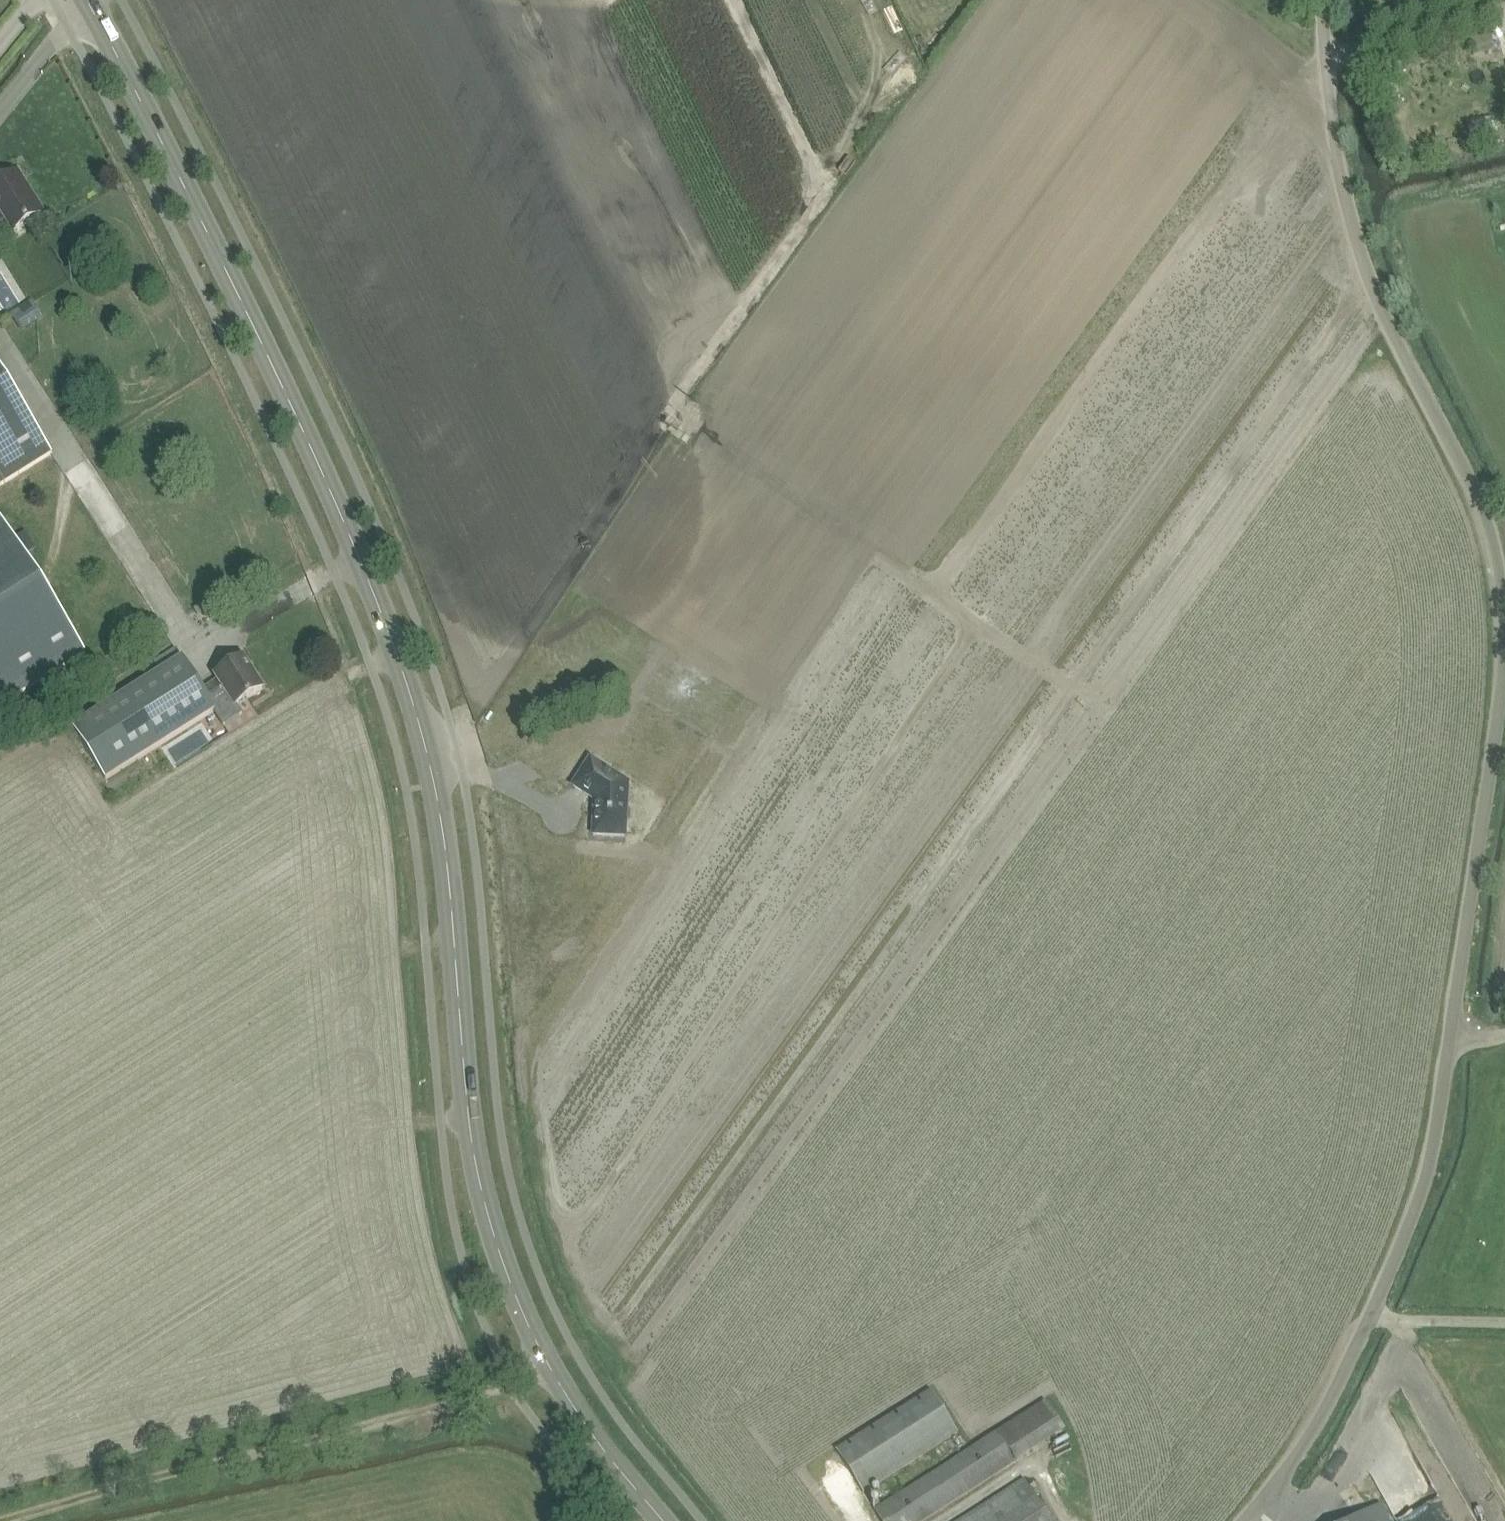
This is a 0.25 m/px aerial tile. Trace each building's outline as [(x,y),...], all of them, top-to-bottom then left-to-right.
[(1472,47),(1491,42),(1488,28),(1469,33),(1472,47)] [(1493,139),(1503,137),(1500,117),(1490,119),(1493,139)] [(5,217),(14,232),(26,224),(43,213),(17,173),(0,184),(0,220),(5,217)] [(10,313),(22,331),(40,319),(29,301),(10,313)] [(51,453),(0,372),(0,486),(51,453)] [(86,652),(0,515),(0,706),(86,652)] [(166,669),(73,728),(106,780),(215,711),(224,726),(243,714),(237,706),(246,700),(248,698),(263,689),(244,658),(230,667),(227,662),(213,670),(220,681),(204,691),(183,658),(166,669)] [(590,758),(573,786),(595,801),(593,835),(626,837),(629,783),(590,758)] [(836,1451),(845,1464),(864,1494),(958,1434),(931,1391),(836,1451)] [(998,1432),(875,1511),(881,1520),(923,1520),(1017,1460),(1065,1432),(1045,1401),(998,1432)] [(1025,1479),(960,1520),(1052,1520),(1025,1479)] [(1378,1505),(1351,1520),(1387,1520),(1378,1505)]
